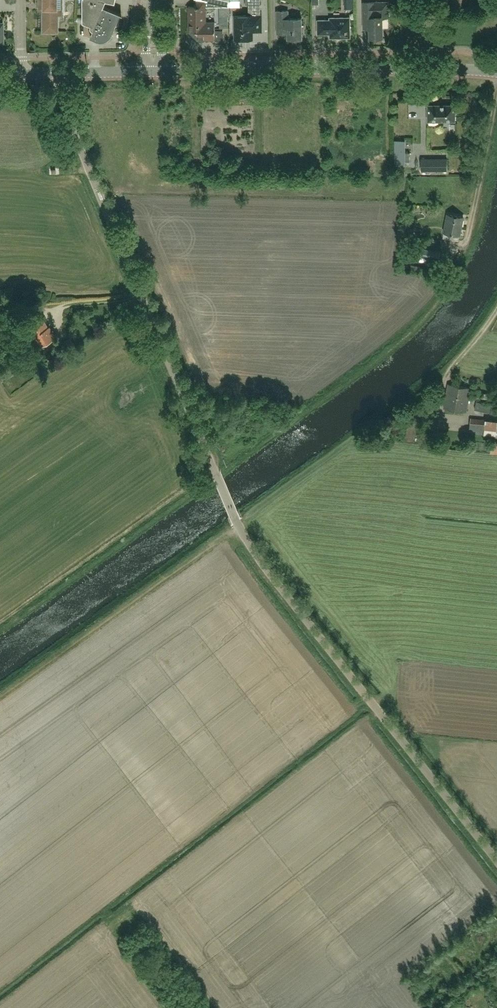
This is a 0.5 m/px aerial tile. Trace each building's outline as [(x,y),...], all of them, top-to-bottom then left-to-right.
[(41,9),(45,9),(45,31),(57,31),(57,13),(61,13),(61,0),(41,0),(41,9)] [(121,13),(104,6),(106,0),(83,0),(84,21),(92,24),(92,25),(91,26),(91,27),(92,27),(92,28),(92,29),(93,29),(94,29),(91,37),(98,40),(99,40),(100,40),(102,40),(103,40),(104,40),(106,40),(107,39),(108,39),(109,38),(110,37),(111,36),(112,35),(112,33),(121,13)] [(232,9),(243,9),(243,0),(233,0),(232,9)] [(246,4),(248,4),(249,13),(251,12),(251,15),(235,15),(236,39),(253,39),(253,30),(262,30),(262,16),(261,16),(261,0),(246,0),(246,4)] [(389,8),(389,2),(364,2),(364,27),(370,27),(370,37),(383,37),(383,17),(391,17),(390,8),(389,8)] [(215,39),(215,22),(206,22),(206,7),(206,6),(197,6),(189,6),(189,31),(191,31),(198,38),(198,40),(215,39)] [(302,18),(288,18),(288,10),(277,11),(277,33),(288,33),(288,38),(302,38),(302,18)] [(350,17),(330,17),(330,20),(318,20),(318,34),(330,33),(330,37),(350,37),(350,17)] [(455,105),(428,105),(428,121),(455,121),(455,105)] [(395,140),(394,163),(405,163),(405,161),(410,161),(410,152),(405,152),(405,140),(395,140)] [(447,159),(421,159),(421,171),(448,170),(447,159)] [(459,240),(463,217),(448,214),(444,232),(453,234),(452,239),(459,240)] [(438,265),(441,251),(422,248),(420,261),(438,265)] [(37,348),(55,338),(49,326),(48,327),(41,314),(24,323),(37,348)] [(19,372),(13,362),(0,370),(0,380),(2,382),(19,372)] [(467,411),(471,388),(449,384),(444,407),(467,411)] [(475,410),(496,414),(496,406),(491,404),(488,404),(476,402),(475,410)] [(487,419),(471,418),(469,433),(486,435),(486,434),(496,436),(496,435),(496,436),(496,420),(487,419)]
